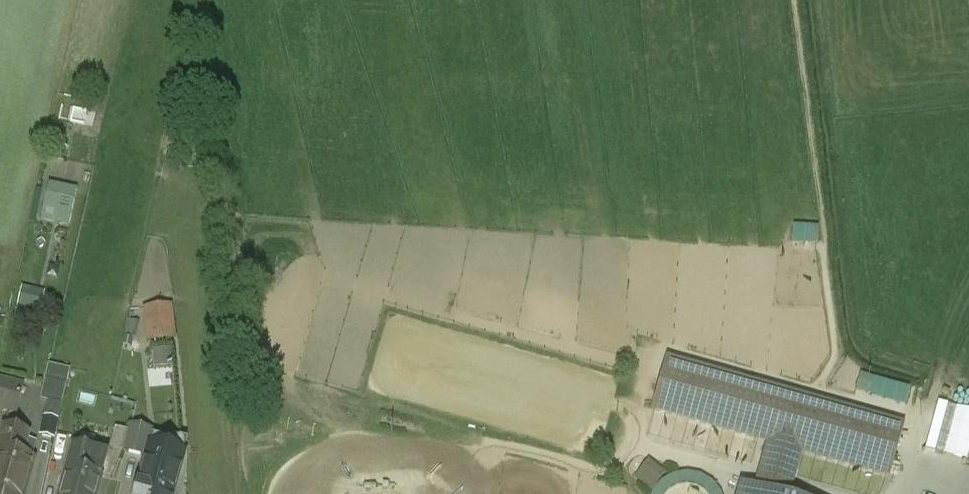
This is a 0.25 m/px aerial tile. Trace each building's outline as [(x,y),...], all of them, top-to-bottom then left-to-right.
[(76,192),(50,186),(43,218),(69,224),(76,192)] [(796,225),(795,245),(821,245),(821,226),(796,225)] [(359,268),(393,279),(401,254),(366,244),(359,268)] [(24,285),(21,303),(44,307),(48,289),(24,285)] [(170,307),(146,310),(150,342),(174,339),(170,307)] [(176,365),(174,347),(154,348),(155,366),(176,365)] [(901,427),(668,361),(655,410),(887,476),(901,427)] [(70,369),(49,364),(45,381),(66,386),(70,369)] [(153,368),(154,384),(178,383),(177,367),(153,368)] [(871,397),(908,408),(914,388),(877,377),(871,397)] [(0,381),(0,408),(16,411),(22,386),(0,381)] [(66,386),(45,381),(41,400),(48,401),(46,408),(60,411),(66,386)] [(60,411),(46,408),(40,436),(54,439),(60,411)] [(955,458),(968,462),(968,411),(955,458)] [(0,448),(0,493),(24,493),(34,459),(18,455),(21,444),(25,445),(28,432),(6,426),(0,448)] [(130,432),(115,428),(111,448),(125,452),(130,432)] [(150,438),(130,432),(125,452),(125,453),(145,459),(150,438)] [(74,445),(63,484),(65,484),(62,493),(96,493),(101,477),(90,474),(96,451),(74,445)] [(655,491),(669,472),(651,459),(638,478),(655,491)] [(137,493),(162,493),(161,493),(167,471),(145,464),(137,493)] [(687,475),(674,477),(663,484),(654,493),(719,493),(712,485),(700,478),(687,475)]
